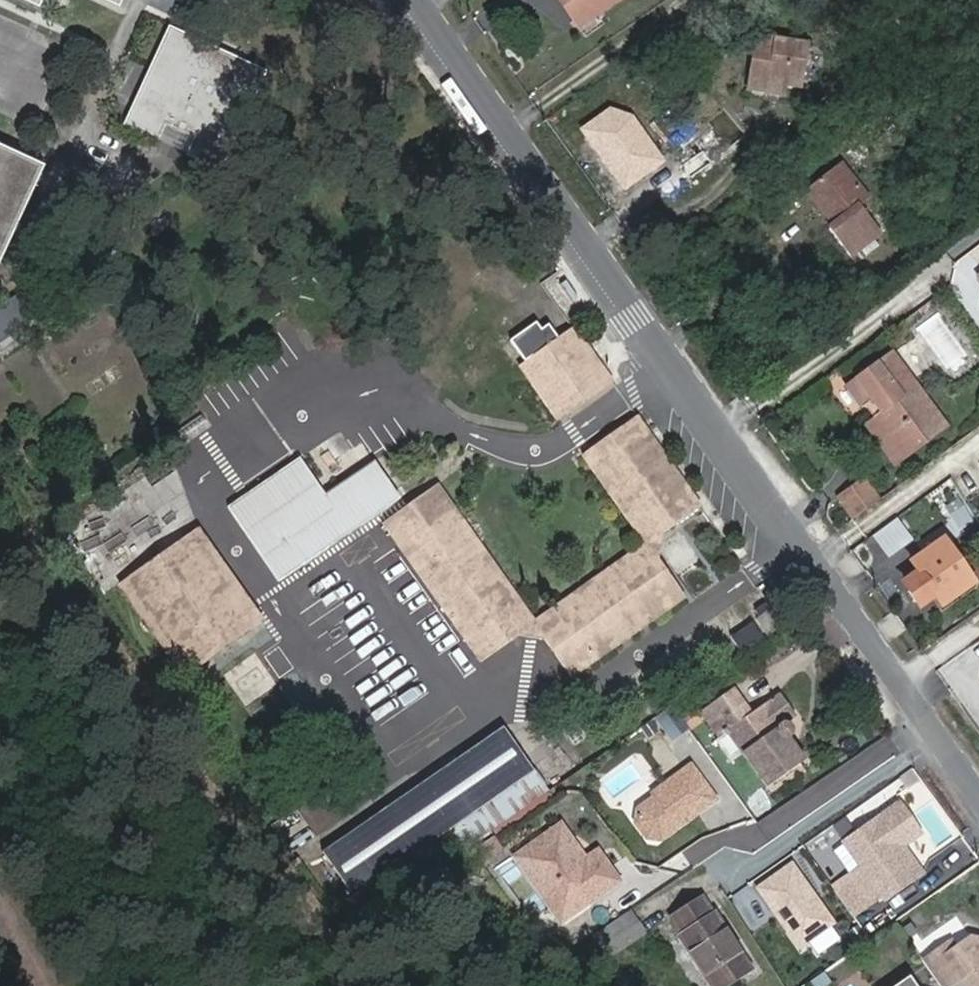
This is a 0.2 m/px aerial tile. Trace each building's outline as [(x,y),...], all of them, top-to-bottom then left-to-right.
[(596,15),(618,0),(558,0),(572,21),(591,8),(596,15)] [(576,28),(596,15),(591,8),(572,21),(576,28)] [(170,27),(124,125),(157,141),(166,125),(195,138),(187,155),(220,170),(267,72),(170,27)] [(772,81),(786,84),(800,87),(807,45),(756,37),(747,89),(770,93),(772,81)] [(784,95),(786,84),(772,81),(770,93),(784,95)] [(0,147),(0,261),(44,167),(0,147)] [(806,190),(833,224),(828,229),(850,256),(879,232),(858,205),(867,198),(841,164),(806,190)] [(453,366),(473,397),(532,357),(561,400),(606,368),(577,327),(552,345),(498,265),(462,290),(494,338),(453,366)] [(23,289),(0,306),(0,338),(39,311),(23,289)] [(917,327),(949,371),(968,357),(937,313),(917,327)] [(860,407),(864,405),(871,400),(881,412),(873,418),(870,420),(901,461),(947,427),(893,353),(845,388),(860,407)] [(532,357),(473,397),(481,410),(533,375),(563,418),(616,382),(606,368),(561,400),(532,357)] [(871,400),(864,405),(873,418),(881,412),(871,400)] [(207,411),(179,431),(186,443),(215,424),(207,411)] [(438,488),(432,492),(528,630),(517,638),(545,640),(537,629),(653,547),(660,558),(664,535),(658,540),(606,461),(651,431),(642,419),(589,454),(649,542),(534,623),(438,488)] [(895,465),(901,461),(870,420),(864,424),(895,465)] [(705,508),(651,431),(606,461),(658,540),(664,535),(705,508)] [(281,529),(326,495),(302,459),(230,507),(279,579),(305,562),(281,529)] [(375,463),(326,495),(281,529),(305,562),(398,498),(375,463)] [(839,498),(854,519),(880,500),(866,479),(839,498)] [(528,630),(432,492),(384,525),(481,664),(517,638),(528,630)] [(959,498),(945,508),(960,529),(974,519),(959,498)] [(894,526),(874,540),(884,554),(904,539),(894,526)] [(263,624),(198,530),(119,585),(183,679),(263,624)] [(905,587),(917,603),(933,592),(943,605),(974,582),(943,540),(911,562),(921,576),(905,587)] [(537,629),(545,640),(571,675),(686,596),(660,558),(653,547),(537,629)] [(770,599),(755,609),(759,615),(773,604),(770,599)] [(760,617),(771,632),(785,622),(774,608),(760,617)] [(757,619),(732,638),(742,653),(768,634),(757,619)] [(799,735),(806,730),(808,730),(805,725),(808,717),(803,711),(812,705),(796,682),(767,703),(749,677),(716,701),(734,727),(743,721),(784,779),(814,757),(799,735)] [(471,846),(472,847),(549,792),(505,728),(323,853),(354,899),(412,857),(420,865),(461,838),(468,848),(471,846)] [(820,753),(806,730),(799,735),(814,757),(820,753)] [(688,761),(655,787),(654,799),(648,798),(635,808),(634,820),(646,836),(659,837),(714,794),(688,761)] [(888,899),(920,875),(895,839),(917,823),(900,801),(846,840),(864,865),(850,875),(872,904),(885,894),(888,899)] [(586,857),(562,823),(525,849),(574,919),(623,884),(599,849),(586,857)] [(895,839),(920,875),(926,870),(908,843),(924,832),(917,823),(895,839)] [(525,849),(517,854),(566,924),(574,919),(525,849)] [(792,861),(751,889),(805,967),(845,939),(792,861)] [(711,985),(725,985),(752,968),(717,913),(714,914),(704,899),(673,919),(683,935),(679,937),(711,985)] [(521,917),(527,925),(536,919),(530,911),(521,917)] [(641,924),(602,947),(609,959),(648,937),(641,924)] [(970,936),(956,946),(942,956),(938,949),(923,960),(941,985),(951,985),(965,976),(969,981),(965,984),(966,985),(978,985),(978,937),(970,936)] [(951,939),(938,949),(942,956),(956,946),(951,939)] [(831,983),(824,971),(809,981),(813,985),(827,985),(831,983)] [(910,976),(895,985),(917,985),(910,976)]
